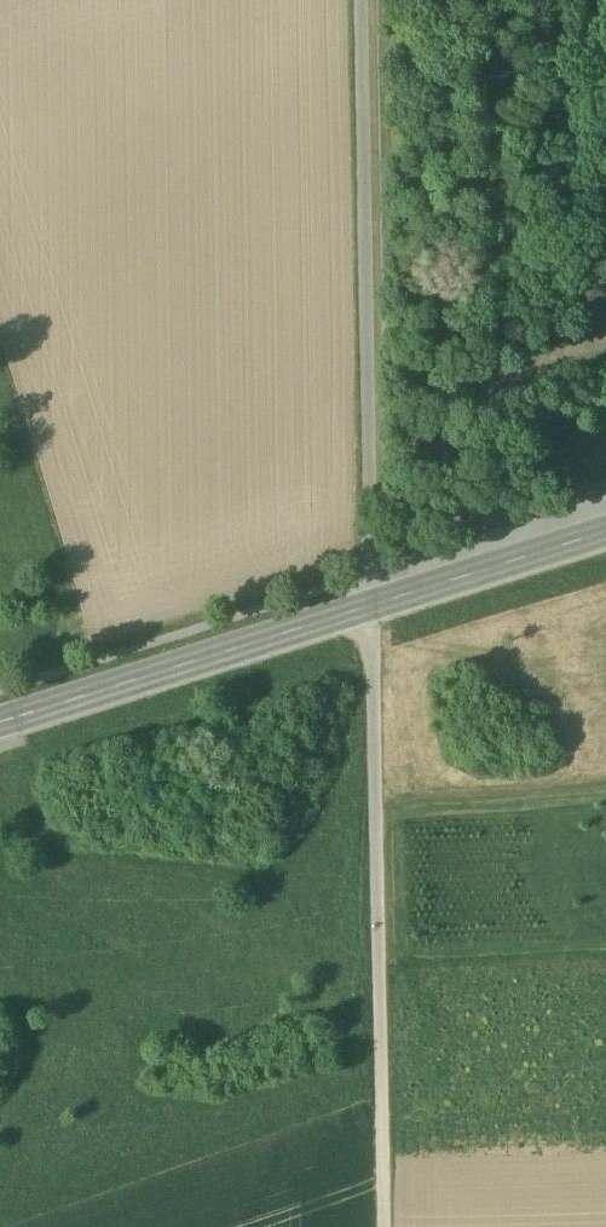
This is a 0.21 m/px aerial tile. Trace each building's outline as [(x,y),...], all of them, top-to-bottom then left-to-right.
[(588,293),(594,325),(605,322),(605,290),(588,293)]
